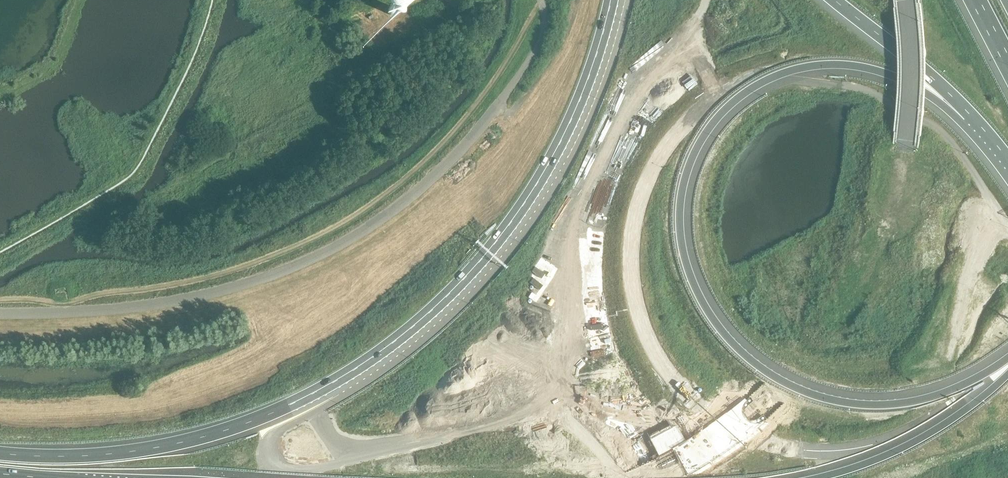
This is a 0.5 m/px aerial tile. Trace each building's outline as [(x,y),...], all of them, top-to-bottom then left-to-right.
[(375,51),(366,35),(361,38),(370,54),(375,51)]
